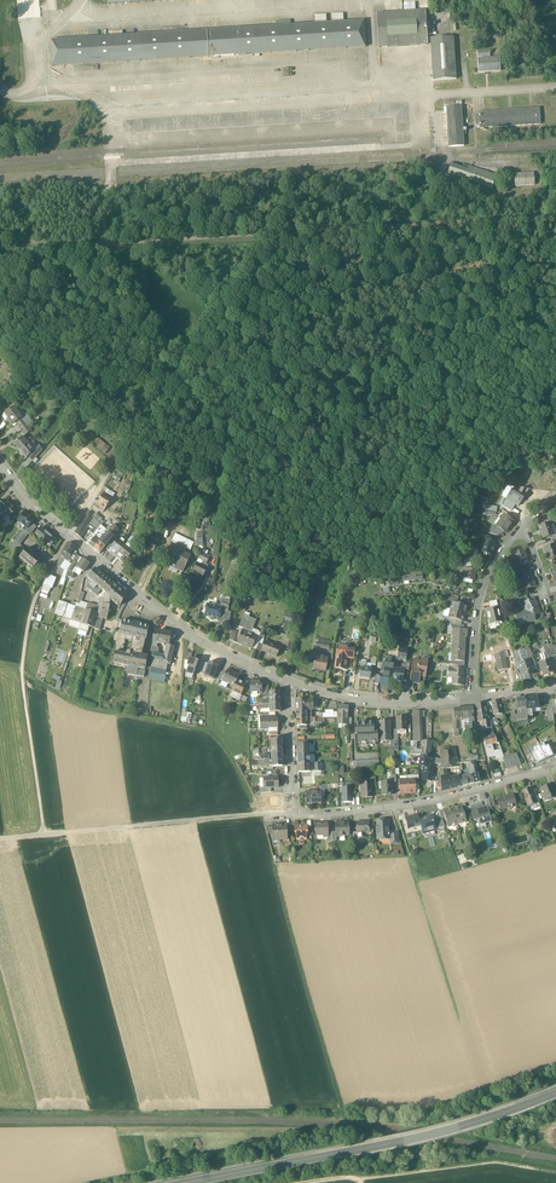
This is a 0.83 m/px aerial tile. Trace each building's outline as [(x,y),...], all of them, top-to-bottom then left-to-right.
[(379,47),(428,44),(427,33),(435,33),(434,17),(430,17),(426,17),(425,9),(376,13),(379,47)] [(50,38),(51,66),(366,48),(365,20),(50,38)] [(430,38),(433,80),(457,78),(454,36),(430,38)] [(478,58),(479,72),(501,71),(500,57),(486,57),(485,57),(490,56),(490,50),(477,50),(478,57),(483,57),(483,58),(478,58)] [(449,147),(465,146),(462,105),(458,105),(458,104),(462,104),(462,100),(456,101),(456,104),(455,104),(454,101),(445,102),(445,104),(444,104),(444,112),(447,112),(449,147)] [(480,125),(480,128),(541,125),(541,108),(479,111),(479,113),(475,113),(476,125),(480,125)] [(462,167),(451,163),(449,168),(448,173),(492,188),(497,175),(463,163),(462,167)] [(535,172),(515,174),(516,187),(536,185),(535,172)] [(14,407),(2,416),(5,421),(7,420),(10,423),(12,426),(15,423),(22,418),(14,407)] [(33,422),(27,414),(22,418),(28,426),(33,422)] [(22,418),(15,423),(25,435),(31,431),(28,426),(22,418)] [(92,433),(88,438),(94,444),(95,443),(99,439),(92,433)] [(22,438),(14,444),(20,451),(28,444),(25,441),(22,438)] [(99,439),(95,443),(101,448),(103,446),(105,444),(99,439)] [(28,444),(20,451),(26,459),(29,456),(34,452),(34,451),(31,448),(28,444)] [(103,446),(101,448),(100,450),(105,454),(108,450),(103,446)] [(34,451),(34,452),(29,456),(33,461),(42,450),(39,447),(34,451)] [(528,490),(515,488),(512,493),(512,492),(511,492),(511,493),(510,494),(509,493),(508,495),(509,495),(518,501),(520,502),(528,490)] [(105,494),(104,494),(102,498),(98,504),(105,509),(112,499),(105,494)] [(509,495),(507,499),(515,505),(518,501),(509,495)] [(5,504),(0,509),(6,514),(10,518),(14,515),(17,510),(7,502),(5,504)] [(93,517),(90,514),(88,512),(79,526),(86,530),(88,527),(89,527),(93,529),(90,533),(93,536),(97,530),(101,526),(102,525),(98,522),(93,517)] [(34,520),(24,513),(18,521),(27,528),(32,523),(34,520)] [(102,519),(96,513),(93,517),(98,522),(102,519)] [(513,522),(504,515),(501,520),(501,519),(496,526),(502,530),(505,532),(513,522)] [(145,536),(152,539),(156,531),(153,530),(156,524),(151,522),(145,536)] [(32,523),(27,528),(24,531),(29,534),(30,535),(37,527),(32,523)] [(549,523),(539,526),(543,539),(551,536),(554,535),(549,523)] [(495,525),(489,533),(498,536),(502,530),(496,526),(495,525)] [(86,530),(79,526),(79,527),(75,533),(81,538),(86,530)] [(113,526),(108,532),(99,542),(100,542),(105,547),(119,530),(113,526)] [(35,535),(50,548),(56,541),(41,528),(35,535)] [(21,545),(29,534),(24,531),(23,530),(15,540),(21,545)] [(93,536),(94,538),(97,540),(103,534),(101,532),(100,533),(97,530),(93,536)] [(191,541),(175,533),(171,541),(178,544),(186,548),(188,549),(191,541)] [(116,543),(115,544),(109,552),(115,556),(116,555),(127,542),(121,537),(116,543)] [(131,537),(127,542),(133,547),(137,542),(131,537)] [(97,540),(94,538),(89,544),(94,549),(100,542),(97,540)] [(142,547),(153,553),(158,544),(151,541),(151,540),(147,538),(142,547)] [(494,542),(484,539),(482,545),(484,547),(482,551),(484,553),(492,555),(493,551),(494,548),(496,542),(494,542)] [(113,541),(106,549),(109,552),(115,544),(116,543),(113,541)] [(105,547),(100,542),(94,549),(100,554),(105,547)] [(127,542),(116,555),(122,560),(126,556),(127,558),(128,557),(131,553),(129,552),(133,548),(133,547),(127,542)] [(68,543),(63,551),(71,556),(76,549),(68,543)] [(179,551),(184,553),(186,548),(178,544),(175,549),(179,551)] [(545,547),(549,559),(555,557),(555,548),(555,545),(555,544),(554,544),(545,547)] [(20,546),(18,552),(21,556),(26,550),(20,546)] [(42,560),(28,547),(26,550),(21,556),(19,557),(33,570),(42,560)] [(524,550),(513,553),(518,567),(518,568),(525,565),(529,564),(524,550)] [(71,556),(63,551),(61,555),(68,560),(71,556)] [(184,553),(179,551),(173,563),(185,568),(191,556),(184,553)] [(68,560),(72,563),(78,556),(74,553),(71,556),(68,560)] [(209,557),(202,553),(197,562),(201,565),(203,562),(206,563),(209,557)] [(72,564),(68,569),(66,576),(72,578),(75,573),(74,573),(77,568),(84,572),(89,563),(78,556),(72,563),(72,564)] [(127,558),(126,556),(122,560),(121,561),(126,566),(131,560),(128,557),(127,558)] [(72,564),(66,560),(60,567),(64,570),(67,570),(68,570),(68,569),(72,564)] [(201,565),(197,562),(192,572),(203,577),(208,568),(201,565)] [(103,575),(95,568),(87,577),(92,582),(97,586),(97,585),(96,584),(103,575)] [(476,571),(465,568),(462,578),(473,581),(476,571)] [(528,573),(527,572),(518,575),(519,576),(520,575),(525,590),(535,586),(530,572),(528,573)] [(56,579),(48,575),(43,586),(44,586),(50,589),(52,590),(56,579)] [(103,575),(96,584),(97,585),(97,586),(102,589),(105,592),(109,596),(109,594),(111,586),(112,585),(113,583),(103,575)] [(97,586),(92,582),(90,584),(89,584),(86,587),(92,592),(97,586)] [(126,594),(113,583),(112,585),(111,586),(109,594),(109,596),(109,599),(118,606),(121,605),(126,594)] [(50,589),(44,586),(41,592),(48,595),(50,589)] [(97,586),(92,592),(96,595),(102,589),(97,586)] [(85,593),(80,592),(76,603),(80,605),(85,593)] [(105,592),(103,595),(103,599),(100,599),(97,613),(102,614),(101,618),(103,618),(106,619),(110,608),(109,599),(109,596),(105,592)] [(526,594),(519,596),(520,599),(523,598),(524,602),(528,601),(526,594)] [(230,598),(222,597),(220,607),(220,610),(227,612),(230,598)] [(539,613),(534,599),(528,601),(524,602),(528,613),(529,616),(534,615),(539,613)] [(496,600),(489,602),(491,609),(498,607),(496,600)] [(75,607),(59,601),(55,614),(71,620),(75,607)] [(457,603),(453,601),(452,602),(450,610),(465,614),(468,606),(457,603)] [(212,605),(208,604),(208,605),(207,605),(205,606),(205,608),(206,610),(207,611),(206,616),(210,617),(211,619),(213,620),(215,618),(218,619),(220,610),(220,607),(217,606),(216,604),(214,603),(212,605)] [(85,609),(75,606),(75,607),(71,620),(70,620),(70,621),(80,624),(83,614),(85,609)] [(491,609),(486,610),(488,619),(489,626),(495,624),(495,623),(501,621),(498,607),(491,609)] [(93,612),(85,610),(84,614),(81,623),(93,627),(94,625),(90,624),(93,612)] [(227,612),(220,610),(218,619),(218,620),(229,623),(231,613),(227,612)] [(465,614),(450,610),(448,618),(463,622),(465,614)] [(93,612),(90,624),(94,625),(96,616),(101,618),(102,614),(97,613),(93,612)] [(297,614),(287,612),(283,632),(293,634),(297,614)] [(528,613),(524,614),(524,612),(516,615),(519,625),(526,622),(526,623),(536,621),(534,615),(529,616),(528,613)] [(101,618),(96,616),(93,628),(100,630),(103,618),(101,618)] [(243,628),(242,631),(251,634),(256,620),(244,616),(239,627),(243,628)] [(158,626),(162,621),(158,617),(154,622),(154,625),(155,626),(158,626)] [(122,654),(115,653),(115,652),(114,663),(128,667),(126,675),(144,678),(147,658),(145,658),(146,657),(141,656),(143,649),(145,640),(146,640),(149,627),(122,620),(119,633),(126,635),(133,637),(130,646),(129,651),(128,651),(127,652),(126,652),(126,654),(122,654)] [(115,653),(122,654),(124,644),(125,645),(125,642),(124,642),(126,635),(119,633),(122,620),(119,620),(116,632),(114,640),(118,641),(118,642),(117,642),(116,642),(116,643),(117,644),(115,653)] [(461,629),(455,629),(454,629),(454,635),(453,635),(452,644),(465,645),(465,637),(467,637),(467,630),(461,629)] [(172,634),(159,631),(158,636),(156,642),(159,643),(167,645),(169,645),(172,634)] [(251,634),(242,631),(237,643),(243,645),(243,644),(252,648),(255,642),(257,636),(251,634)] [(330,642),(319,639),(317,647),(329,649),(330,643),(330,642)] [(280,647),(265,641),(261,651),(277,657),(280,647)] [(465,645),(452,644),(452,654),(454,654),(453,661),(455,661),(464,661),(465,645)] [(175,647),(169,645),(167,645),(165,656),(163,663),(171,665),(175,647)] [(349,647),(337,645),(336,656),(335,668),(346,670),(347,658),(353,659),(354,650),(348,649),(349,647)] [(386,656),(385,664),(382,663),(381,669),(384,670),(383,678),(379,678),(379,681),(379,682),(388,684),(390,669),(393,670),(393,668),(396,669),(396,666),(397,664),(398,664),(398,662),(400,662),(400,660),(406,661),(408,648),(402,647),(401,650),(399,650),(397,657),(396,657),(395,661),(394,661),(394,662),(391,662),(392,657),(386,656)] [(529,647),(522,650),(526,662),(530,661),(533,660),(529,647)] [(212,655),(206,652),(202,660),(208,663),(212,655)] [(503,652),(495,654),(498,671),(507,669),(504,657),(503,652)] [(157,655),(153,654),(153,655),(152,661),(163,663),(165,656),(157,655)] [(220,659),(212,655),(208,663),(213,666),(216,667),(220,659)] [(323,657),(315,655),(313,669),(314,669),(314,668),(320,669),(320,670),(325,671),(328,658),(323,657)] [(191,659),(190,658),(189,661),(188,665),(190,666),(188,670),(187,673),(188,674),(193,675),(195,671),(198,661),(191,659)] [(421,663),(419,662),(418,661),(415,664),(413,663),(413,665),(412,666),(413,667),(412,669),(415,670),(412,673),(414,675),(411,677),(411,679),(419,680),(420,676),(422,676),(422,677),(425,677),(427,668),(428,667),(427,666),(428,660),(421,659),(421,662),(421,663)] [(550,659),(540,663),(544,675),(554,672),(550,659)] [(204,663),(198,661),(195,671),(201,673),(201,672),(204,663)] [(520,664),(518,664),(518,665),(522,678),(534,674),(530,661),(526,662),(520,664)] [(166,670),(151,667),(150,680),(164,682),(166,670)] [(464,669),(453,668),(448,667),(448,677),(452,678),(451,685),(463,685),(464,669)] [(361,668),(359,678),(370,679),(371,670),(365,669),(361,668)] [(239,676),(227,670),(225,675),(223,681),(234,686),(237,680),(239,676)] [(398,672),(395,671),(395,674),(393,674),(393,677),(394,677),(394,680),(403,681),(404,671),(398,670),(398,672)] [(201,673),(195,671),(193,675),(204,679),(206,674),(201,672),(201,673)] [(240,682),(237,680),(234,686),(232,691),(241,695),(243,691),(244,690),(243,689),(241,689),(244,683),(240,682)] [(258,680),(250,680),(250,693),(260,693),(260,694),(262,694),(262,692),(262,685),(261,681),(258,681),(258,680)] [(414,682),(407,681),(405,689),(413,690),(414,682)] [(241,695),(232,691),(230,696),(239,701),(242,696),(241,695)] [(538,697),(524,698),(526,710),(531,709),(539,708),(538,697)] [(524,698),(516,699),(518,710),(520,709),(521,714),(522,721),(527,720),(527,718),(526,710),(524,698)] [(308,700),(296,700),(296,712),(306,711),(306,712),(308,712),(308,710),(308,700)] [(499,700),(491,702),(495,716),(502,714),(503,714),(499,700)] [(485,708),(484,703),(475,704),(478,722),(481,721),(487,720),(486,711),(487,711),(487,708),(485,708)] [(348,706),(338,705),(338,713),(348,714),(348,706)] [(472,707),(463,708),(463,718),(463,719),(464,723),(465,729),(474,729),(472,707)] [(463,708),(454,709),(454,719),(458,718),(463,718),(463,708)] [(181,711),(180,721),(185,722),(186,718),(190,718),(191,713),(181,711)] [(421,711),(412,712),(413,727),(421,727),(421,711)] [(338,713),(338,724),(347,724),(348,718),(348,714),(338,713)] [(405,717),(396,717),(397,729),(397,731),(406,731),(406,730),(406,725),(405,717)] [(274,719),(262,720),(262,721),(262,729),(277,728),(277,719),(274,719)] [(487,720),(481,721),(483,730),(492,728),(489,720),(487,720)] [(366,724),(366,722),(362,722),(362,724),(355,724),(355,729),(355,734),(357,734),(358,743),(377,743),(377,733),(373,733),(373,723),(366,724)] [(389,722),(380,722),(380,741),(390,741),(390,734),(389,722)] [(421,727),(413,727),(413,740),(422,740),(421,727)] [(483,730),(481,731),(483,738),(494,735),(492,728),(483,730)] [(496,735),(483,738),(485,746),(492,744),(498,742),(496,735)] [(281,739),(271,740),(272,753),(282,752),(281,739)] [(431,741),(423,741),(421,751),(418,751),(421,755),(429,757),(430,751),(431,741)] [(544,743),(539,745),(546,760),(553,756),(552,753),(548,746),(548,745),(545,747),(544,743)] [(492,744),(485,746),(488,758),(496,755),(497,759),(503,757),(501,750),(494,751),(492,744)] [(303,745),(297,745),(298,755),(309,755),(309,745),(303,745)] [(538,763),(546,760),(539,745),(534,748),(536,751),(533,753),(536,760),(538,763)] [(259,748),(252,748),(253,761),(261,760),(260,758),(259,758),(259,756),(259,748)] [(455,748),(439,750),(441,760),(456,758),(455,748)] [(512,755),(517,766),(521,764),(516,753),(512,755)] [(509,760),(512,768),(517,766),(512,755),(511,754),(508,756),(509,760)] [(309,755),(298,755),(298,764),(310,764),(310,762),(309,755)] [(429,757),(421,755),(419,766),(424,767),(432,768),(433,761),(433,758),(429,757)] [(456,758),(441,760),(441,763),(440,770),(446,769),(458,767),(457,758),(456,758)] [(378,760),(353,761),(353,769),(379,767),(378,760)] [(310,764),(298,764),(299,772),(310,772),(310,764)] [(432,768),(424,767),(422,780),(430,781),(432,768)] [(474,775),(471,775),(473,784),(480,782),(478,774),(474,775)] [(278,777),(266,778),(266,782),(264,783),(265,788),(271,788),(278,788),(278,777)] [(445,780),(440,781),(440,782),(441,788),(441,792),(462,787),(460,777),(445,780)] [(415,779),(407,780),(408,794),(415,793),(415,785),(415,779)] [(407,780),(399,780),(400,794),(408,794),(407,780)] [(390,782),(381,782),(381,796),(392,795),(392,783),(392,781),(390,782)] [(370,783),(361,783),(362,798),(373,798),(372,787),(372,783),(370,783)] [(540,789),(545,801),(552,798),(552,797),(555,795),(555,796),(555,795),(553,787),(552,785),(540,789)] [(351,802),(351,788),(343,788),(343,794),(343,803),(351,802)] [(530,788),(522,792),(528,807),(536,804),(532,793),(530,788)] [(321,791),(305,792),(306,803),(316,802),(316,804),(321,803),(321,791)] [(506,797),(497,800),(500,810),(512,807),(511,804),(515,803),(513,795),(506,797)] [(482,808),(481,803),(470,806),(474,821),(482,818),(483,821),(484,821),(485,823),(491,822),(488,810),(487,807),(482,808)] [(462,808),(453,810),(457,824),(466,822),(464,813),(462,808)] [(457,824),(453,810),(444,812),(444,813),(445,818),(448,827),(457,824)] [(418,815),(405,818),(406,819),(408,829),(421,826),(419,819),(418,815)] [(432,816),(419,819),(421,826),(422,833),(428,832),(427,829),(434,827),(433,820),(432,816)] [(388,821),(376,821),(377,840),(389,839),(389,833),(388,821)] [(369,822),(356,823),(356,828),(356,829),(356,830),(357,831),(357,832),(361,832),(361,833),(369,832),(369,822)] [(348,823),(335,824),(335,833),(336,837),(349,836),(348,823)] [(327,824),(316,824),(316,828),(315,829),(315,831),(316,832),(316,836),(327,835),(327,830),(327,824)] [(287,826),(272,826),(272,834),(273,841),(287,840),(287,833),(287,827),(287,826)] [(294,826),(294,832),(294,834),(296,833),(296,841),(299,841),(299,842),(304,842),(304,841),(306,841),(306,833),(307,833),(307,826),(294,826)] [(398,832),(389,833),(389,839),(390,839),(390,844),(398,844),(398,832)]
